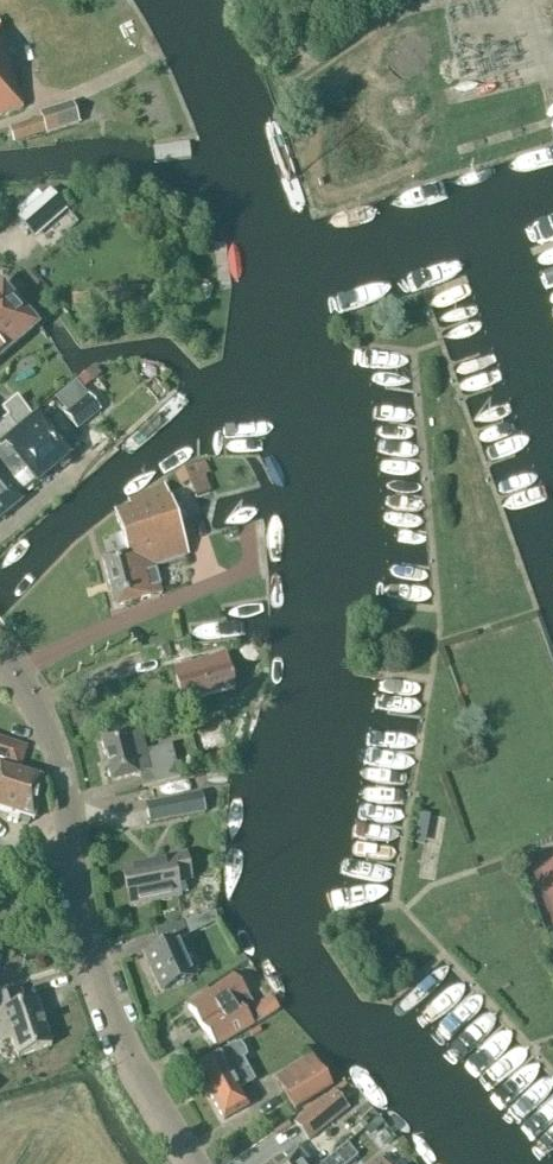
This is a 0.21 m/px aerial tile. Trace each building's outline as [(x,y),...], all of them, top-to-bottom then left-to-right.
[(21,109),(0,29),(0,115),(21,109)] [(158,81),(138,88),(144,103),(163,96),(158,81)] [(39,119),(7,130),(12,145),(63,129),(57,109),(38,115),(39,119)] [(66,210),(48,190),(17,218),(34,238),(66,210)] [(37,326),(2,286),(0,287),(0,358),(37,326)] [(99,410),(86,395),(76,381),(53,400),(76,429),(99,410)] [(1,443),(31,480),(68,449),(38,413),(1,443)] [(15,427),(7,417),(0,423),(0,440),(15,427)] [(22,501),(7,483),(20,473),(0,449),(0,519),(22,501)] [(189,484),(196,500),(211,494),(204,478),(201,479),(194,466),(176,475),(182,487),(189,484)] [(161,594),(153,567),(187,556),(163,485),(127,501),(130,507),(114,512),(127,552),(102,559),(115,607),(161,594)] [(226,655),(174,670),(177,681),(176,682),(182,703),(234,689),(226,655)] [(192,734),(197,754),(226,746),(220,726),(192,734)] [(108,777),(110,778),(111,783),(139,775),(143,789),(179,779),(171,746),(145,752),(140,729),(128,732),(100,739),(108,770),(107,772),(108,777)] [(0,739),(0,764),(18,771),(26,747),(0,739)] [(33,821),(41,779),(0,767),(0,811),(33,821)] [(146,805),(149,824),(182,818),(178,798),(146,805)] [(179,898),(176,883),(190,880),(185,855),(170,858),(170,861),(123,870),(130,908),(179,898)] [(192,979),(175,942),(186,937),(182,923),(155,931),(160,949),(146,955),(163,992),(192,979)] [(188,1008),(216,1049),(278,1010),(270,998),(252,1010),(250,1006),(252,1004),(233,976),(188,1008)] [(17,1058),(51,1047),(35,1001),(24,1005),(19,991),(0,998),(0,1043),(0,1044),(11,1040),(17,1058)] [(238,1091),(254,1082),(234,1045),(218,1054),(194,1067),(214,1104),(238,1091)] [(330,1090),(312,1057),(275,1079),(293,1112),(330,1090)] [(295,1123),(309,1141),(346,1111),(332,1093),(295,1123)] [(356,1156),(346,1144),(321,1163),(346,1163),(356,1156)] [(284,1163),(303,1163),(296,1155),(284,1163)]
